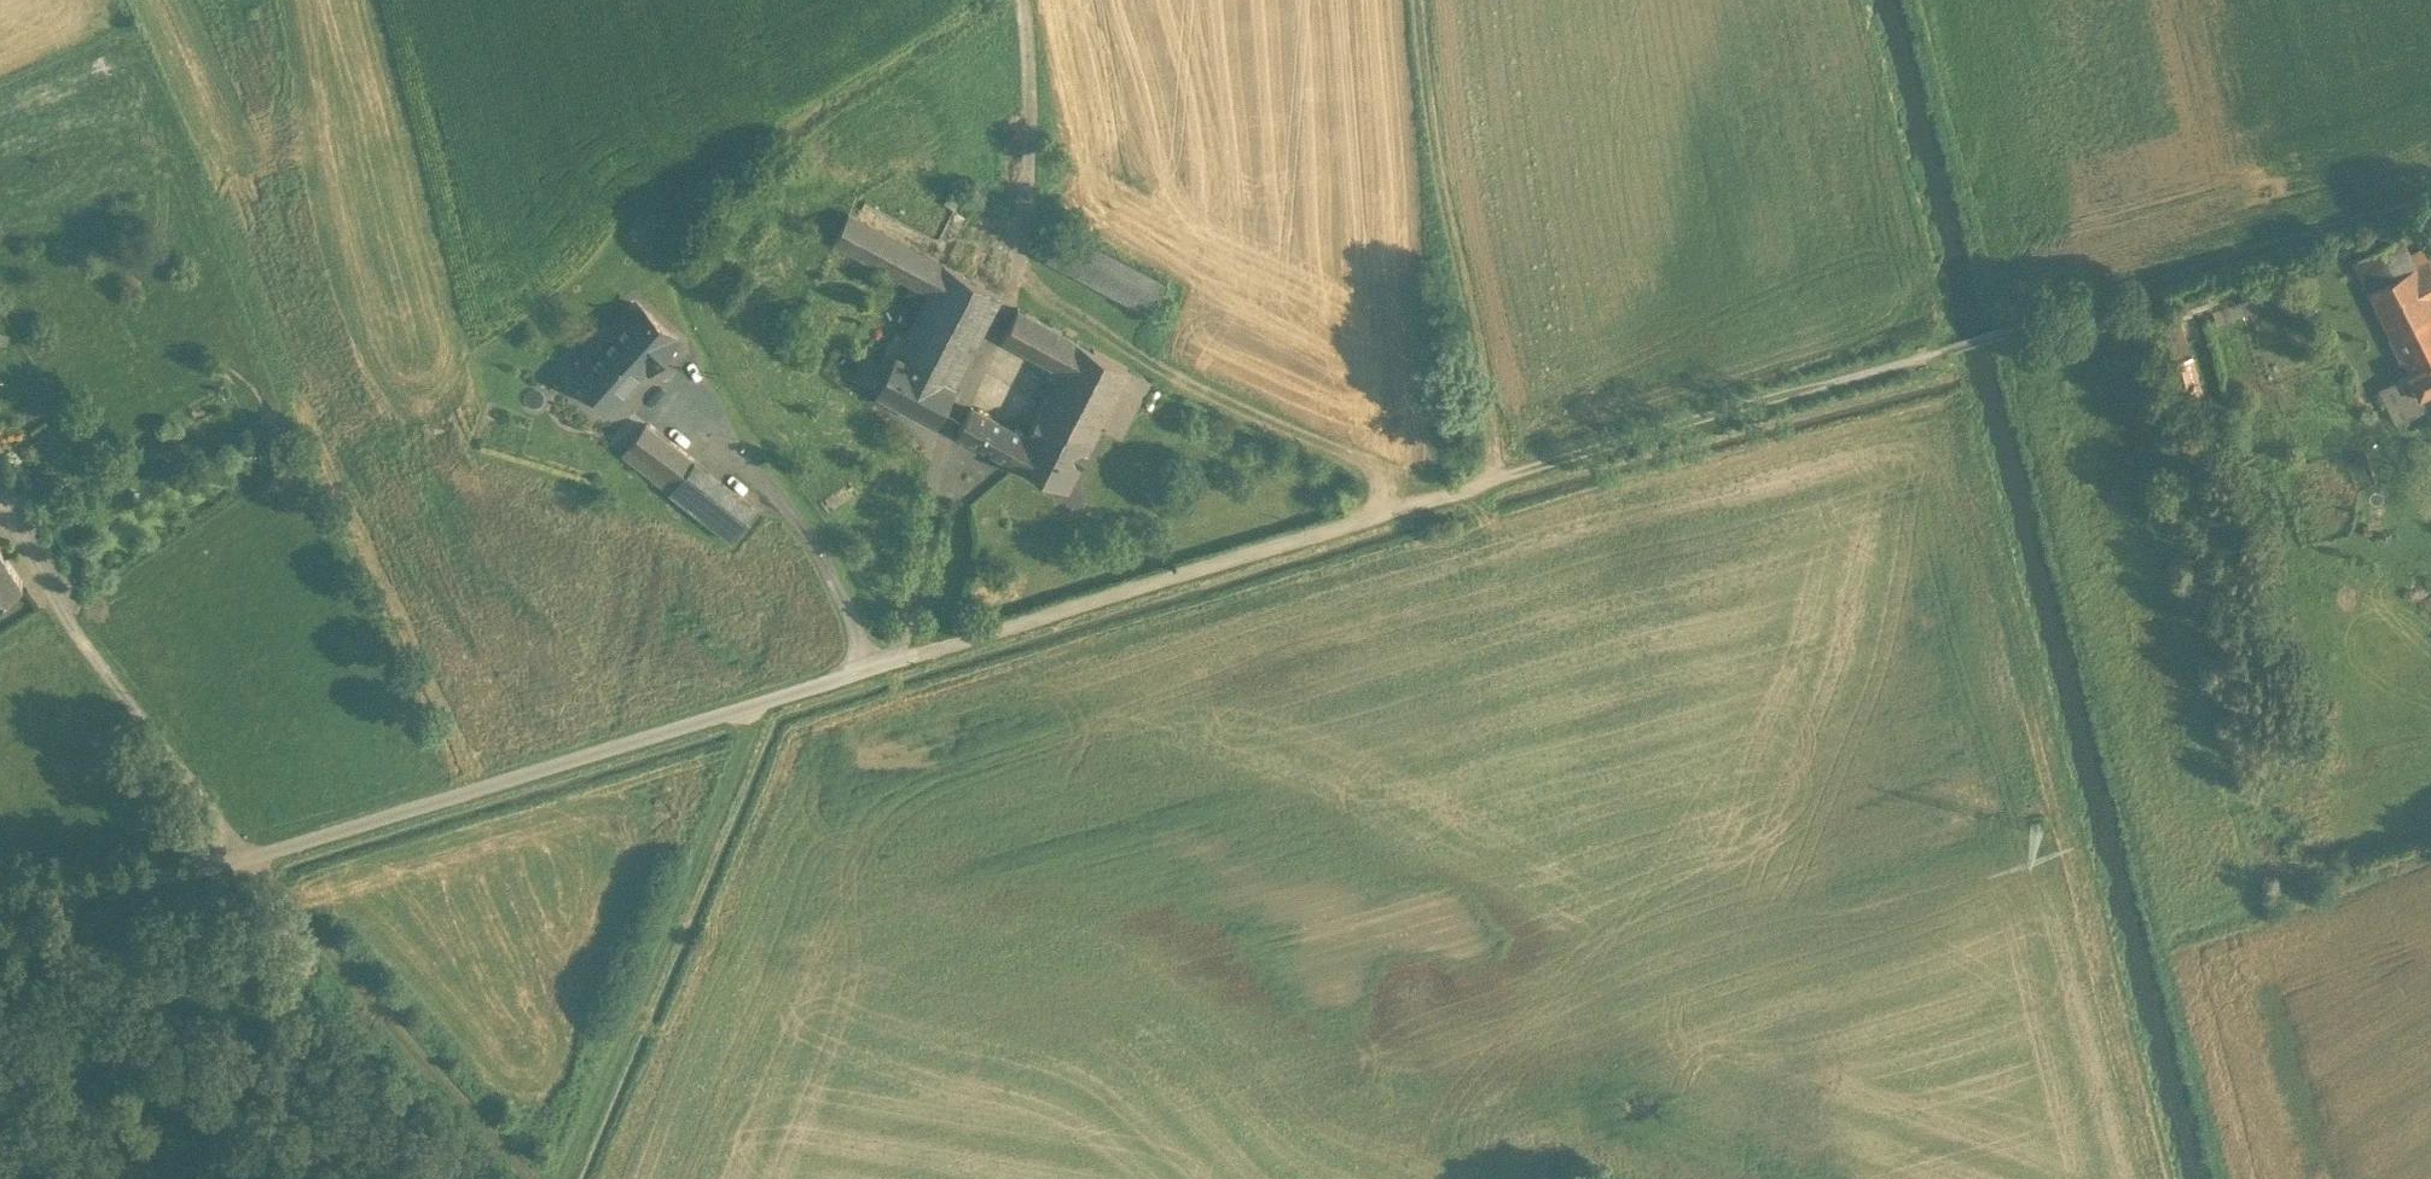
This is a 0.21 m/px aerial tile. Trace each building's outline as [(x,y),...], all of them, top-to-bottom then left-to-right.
[(928,292),(944,263),(848,213),(833,241),(928,292)] [(2353,259),(2368,289),(2413,265),(2408,255),(2397,235),(2353,259)] [(2430,255),(2430,242),(2408,255),(2413,265),(2416,264),(2430,255)] [(2416,264),(2430,293),(2430,255),(2416,264)] [(895,355),(954,386),(1002,293),(944,263),(928,292),(895,355)] [(2411,371),(2430,360),(2430,294),(2430,293),(2416,264),(2413,265),(2368,289),(2411,371)] [(2232,300),(2235,313),(2261,306),(2258,294),(2232,300)] [(634,302),(574,371),(613,408),(676,338),(634,302)] [(1061,369),(1076,340),(1017,307),(1002,337),(1061,369)] [(1012,460),(1067,488),(1098,427),(1128,368),(1076,340),(1061,369),(1022,442),(1012,460)] [(878,389),(889,367),(865,355),(855,376),(878,389)] [(878,389),(936,420),(954,386),(895,355),(889,367),(878,389)] [(2411,371),(2422,393),(2430,388),(2430,360),(2411,371)] [(1149,378),(1128,368),(1098,427),(1120,438),(1149,378)] [(2430,409),(2422,393),(2411,371),(2377,389),(2396,426),(2430,409)] [(1012,460),(1022,442),(967,413),(959,431),(1012,460)] [(645,422),(620,455),(731,539),(754,509),(645,422)] [(21,581),(0,549),(0,595),(21,581)]
